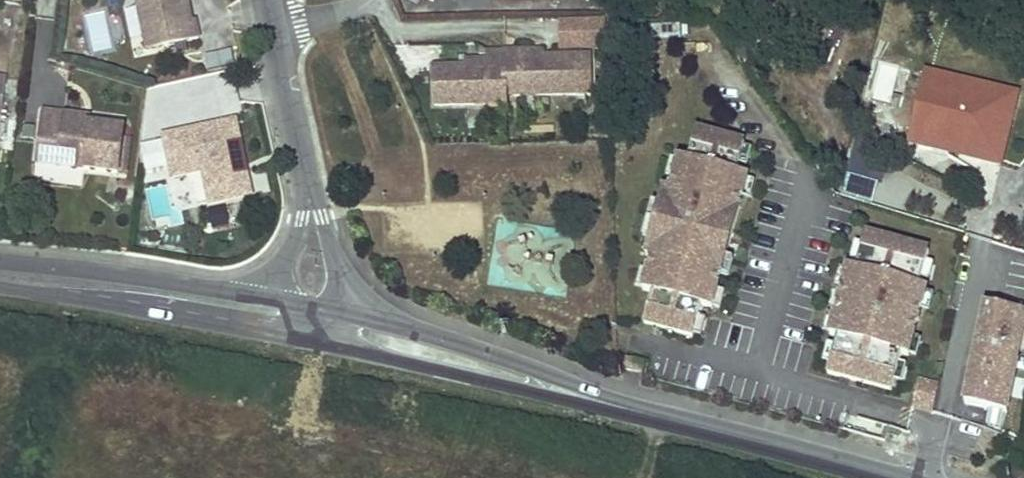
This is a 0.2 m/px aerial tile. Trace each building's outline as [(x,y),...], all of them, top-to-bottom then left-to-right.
[(181,0),(144,0),(144,2),(137,4),(145,39),(161,36),(163,46),(199,39),(195,20),(192,21),(188,5),(182,7),(181,0)] [(559,20),(560,50),(592,49),(603,48),(602,18),(559,20)] [(163,46),(161,36),(145,39),(147,50),(163,46)] [(508,91),(506,47),(488,48),(488,55),(489,60),(466,61),(434,62),(436,100),(508,98),(508,91)] [(578,73),(593,72),(592,49),(560,50),(544,51),(523,51),(523,47),(506,47),(508,91),(579,88),(579,81),(578,73)] [(208,68),(234,64),(231,49),(205,54),(208,68)] [(1002,162),(1019,89),(927,67),(910,140),(1002,162)] [(593,72),(578,73),(579,81),(593,80),(593,72)] [(124,138),(125,129),(91,125),(84,124),(85,116),(43,111),(40,143),(48,144),(45,164),(75,168),(119,173),(124,138)] [(241,143),(236,120),(164,135),(165,140),(166,145),(142,150),(147,171),(170,166),(173,177),(187,174),(193,199),(199,204),(209,202),(209,205),(252,196),(247,175),(247,172),(243,173),(241,163),(245,162),(241,143)] [(34,137),(35,127),(24,127),(23,136),(34,137)] [(745,143),(697,130),(689,161),(679,159),(671,190),(665,189),(647,255),(653,257),(644,290),(653,292),(644,324),(692,337),(701,306),(712,309),(748,177),(737,175),(745,143)] [(128,173),(132,139),(124,138),(119,173),(128,173)] [(142,150),(166,145),(165,140),(141,145),(142,150)] [(45,164),(48,144),(40,143),(39,148),(38,163),(45,164)] [(878,181),(850,172),(844,191),(872,200),(878,181)] [(229,225),(225,208),(210,211),(214,229),(229,225)] [(495,222),(491,287),(562,291),(567,227),(495,222)] [(929,251),(866,234),(850,291),(843,289),(830,335),(837,337),(828,373),(892,391),(901,354),(909,356),(927,291),(919,288),(929,251)] [(960,404),(1002,414),(1023,325),(1023,314),(985,305),(960,404)] [(642,374),(645,362),(627,357),(624,369),(642,374)] [(918,381),(914,401),(934,407),(939,388),(918,381)] [(934,407),(914,401),(912,408),(915,409),(932,414),(934,407)]
